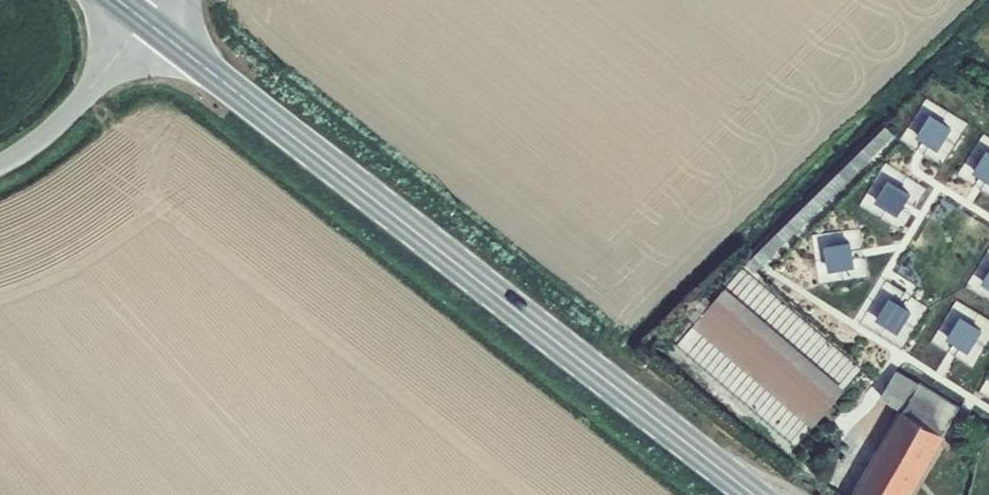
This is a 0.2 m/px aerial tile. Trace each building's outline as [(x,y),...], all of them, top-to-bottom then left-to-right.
[(953,128),(931,114),(916,137),(939,151),(953,128)] [(883,122),(743,259),(755,272),(896,135),(883,122)] [(988,150),(974,172),(988,182),(988,151),(988,150)] [(912,194),(889,180),(876,202),(899,216),(912,194)] [(852,242),(825,246),(830,272),(856,268),(852,242)] [(845,390),(726,287),(713,303),(696,323),(693,327),(813,429),(845,390)] [(684,312),(696,323),(713,303),(706,296),(702,301),(698,297),(684,312)] [(913,312),(890,298),(876,320),(898,334),(913,312)] [(978,325),(986,330),(974,350),(983,355),(988,345),(988,317),(984,314),(978,325)] [(984,331),(961,317),(947,340),(969,354),(984,331)] [(881,398),(902,411),(944,435),(960,408),(898,370),(881,398)] [(852,494),(914,494),(946,437),(944,435),(902,411),(852,494)]
